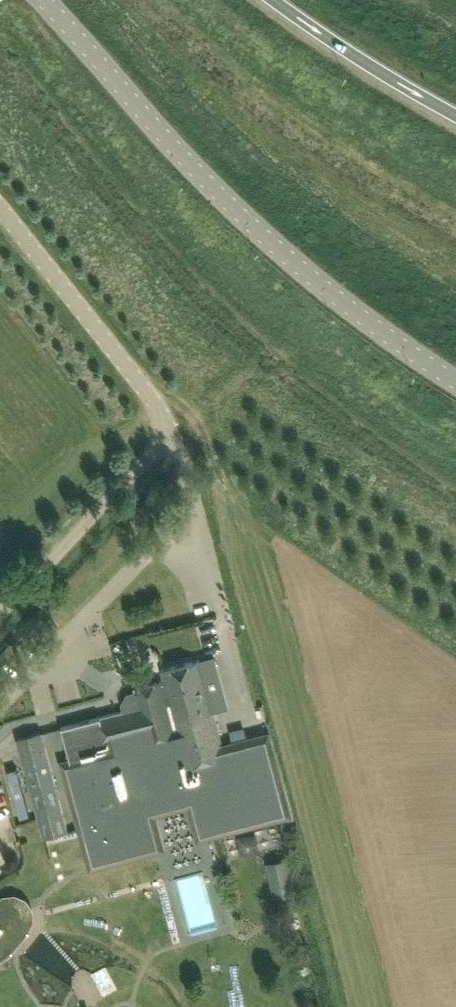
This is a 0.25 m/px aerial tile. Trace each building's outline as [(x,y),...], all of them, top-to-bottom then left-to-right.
[(224,753),(211,705),(221,703),(208,657),(161,670),(164,679),(134,687),(139,707),(61,728),(96,858),(152,843),(143,809),(195,795),(204,829),(280,808),(262,743),(224,753)] [(18,739),(45,840),(68,834),(41,733),(18,739)] [(267,862),(275,897),(295,892),(287,857),(267,862)] [(0,911),(0,960),(1,960),(25,929),(24,916),(14,908),(1,910),(0,911)]
